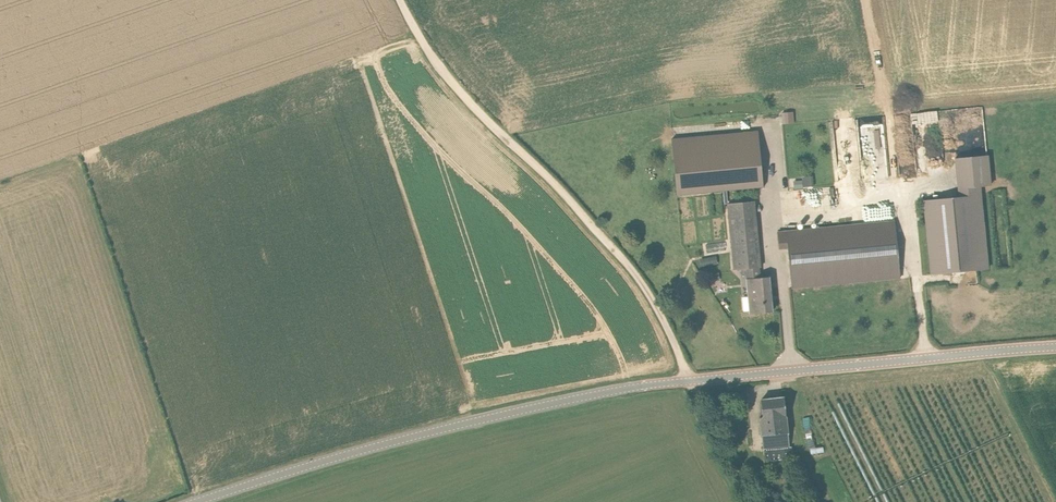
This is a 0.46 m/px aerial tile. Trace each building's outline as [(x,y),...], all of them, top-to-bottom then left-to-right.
[(783,124),(794,123),(794,117),(793,112),(781,113),(782,124),(783,124)] [(855,125),(845,127),(847,134),(837,137),(840,151),(860,147),(855,125)] [(671,141),(676,195),(763,187),(758,133),(671,141)] [(925,200),(932,274),(987,269),(979,187),(990,186),(987,155),(955,158),(959,197),(925,200)] [(813,188),(813,186),(812,177),(802,178),(803,188),(813,188)] [(779,248),(788,248),(792,288),(900,277),(895,221),(777,232),(779,248)] [(757,234),(731,237),(734,270),(741,269),(758,268),(760,267),(757,234)] [(716,256),(707,257),(708,266),(717,264),(716,256)] [(760,278),(758,268),(741,269),(741,276),(746,275),(749,296),(742,297),(743,311),(750,311),(750,313),(772,311),(769,277),(760,278)] [(719,272),(710,273),(711,281),(720,280),(719,272)] [(763,447),(789,444),(784,397),(761,400),(763,417),(760,417),(763,447)] [(767,449),(768,460),(793,457),(792,446),(767,449)]
